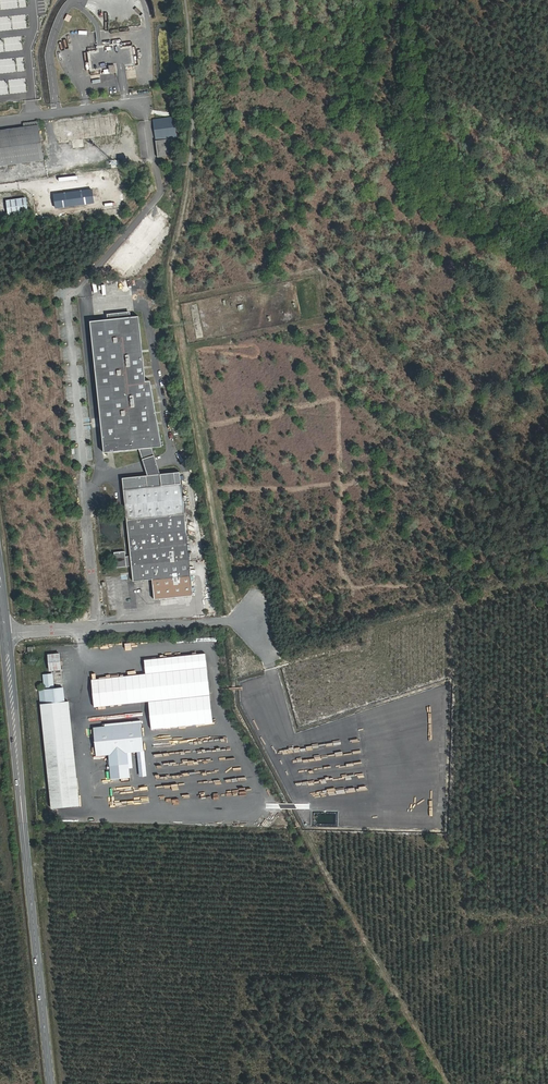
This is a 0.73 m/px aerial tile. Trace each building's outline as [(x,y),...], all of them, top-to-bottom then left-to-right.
[(175,117),(153,119),(158,158),(172,156),(170,139),(178,138),(175,117)] [(24,124),(25,128),(0,132),(0,166),(43,160),(38,122),(24,124)] [(92,190),(54,195),(56,208),(94,203),(92,190)] [(26,199),(7,202),(9,215),(28,212),(26,199)] [(109,319),(91,321),(105,454),(140,450),(152,448),(163,447),(151,380),(146,380),(140,315),(131,316),(131,311),(107,314),(109,319)] [(152,448),(140,450),(147,470),(148,475),(161,474),(159,467),(152,448)] [(148,475),(123,478),(131,556),(132,566),(134,582),(153,579),(155,600),(193,596),(181,472),(161,474),(148,475)] [(125,551),(114,552),(116,568),(132,566),(131,556),(126,556),(125,551)] [(48,654),(49,670),(59,670),(59,653),(48,654)] [(92,679),(95,707),(148,701),(152,729),(213,723),(206,653),(145,660),(146,674),(92,679)] [(49,675),(51,691),(61,691),(59,674),(49,675)] [(45,692),(47,713),(66,711),(65,705),(71,704),(69,690),(61,691),(51,691),(45,692)] [(47,713),(56,811),(80,809),(71,704),(65,705),(66,711),(47,713)] [(142,723),(94,727),(95,737),(96,745),(97,755),(109,754),(110,765),(111,779),(129,777),(128,752),(144,751),(142,723)] [(94,727),(86,728),(87,738),(95,737),(94,727)] [(96,745),(88,745),(89,756),(97,755),(96,745)] [(140,768),(139,768),(139,776),(147,776),(146,751),(139,752),(140,768)] [(269,804),(267,806),(271,813),(280,808),(266,785),(260,789),(265,796),(264,797),(269,804)]
